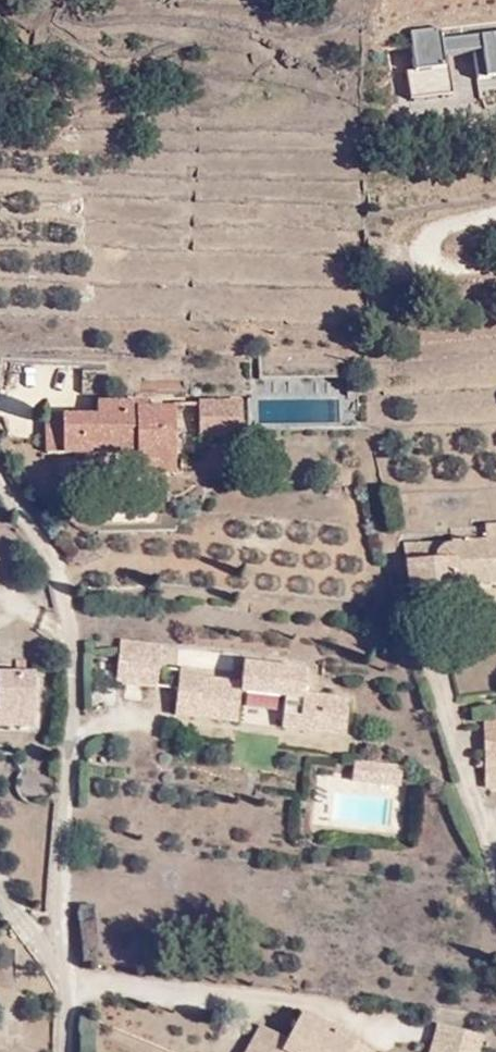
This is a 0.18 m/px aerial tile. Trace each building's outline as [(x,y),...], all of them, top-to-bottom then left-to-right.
[(443,38),(442,27),(411,30),(414,67),(406,67),(409,101),(449,96),(444,53),(483,50),(486,77),(495,76),(495,33),(443,38)] [(256,397),(256,425),(339,427),(340,381),(284,379),(284,397),(256,397)] [(183,425),(228,425),(228,390),(183,390),(183,425)] [(44,422),(30,422),(30,441),(120,443),(120,461),(159,461),(160,399),(133,398),(133,391),(83,391),(82,405),(48,404),(44,422)] [(33,404),(30,422),(44,422),(48,404),(33,404)] [(407,588),(408,590),(495,586),(495,525),(485,526),(486,540),(408,543),(407,588)] [(163,644),(121,639),(115,684),(157,690),(163,644)] [(205,671),(180,667),(175,716),(238,724),(241,695),(284,699),(282,716),(281,730),(344,736),(349,698),(304,693),(308,670),(244,661),(242,682),(205,677),(205,671)] [(32,726),(32,669),(0,669),(0,725),(32,726)] [(484,720),(486,789),(495,790),(495,720),(484,720)] [(405,766),(356,761),(352,782),(402,786),(405,766)] [(303,1012),(288,1041),(260,1026),(246,1051),(374,1051),(356,1044),(358,1041),(303,1012)] [(436,1024),(430,1051),(479,1051),(483,1037),(436,1024)]
